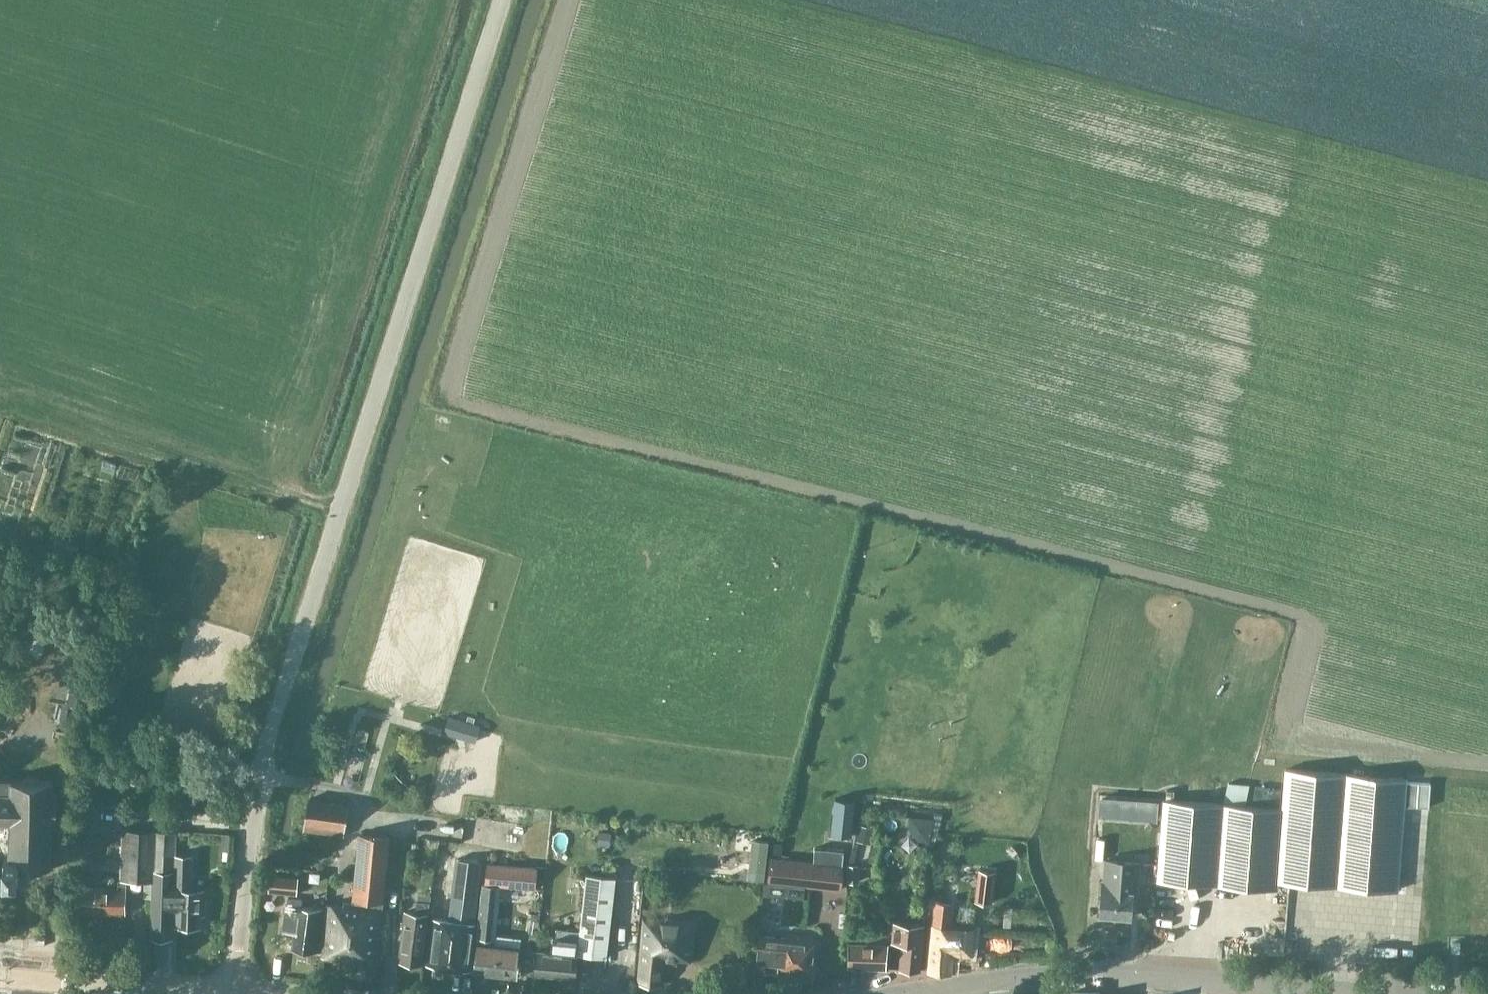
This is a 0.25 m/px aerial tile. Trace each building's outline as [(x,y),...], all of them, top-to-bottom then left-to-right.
[(931,68),(920,65),(916,77),(927,80),(931,68)] [(475,741),(479,726),(448,717),(444,732),(475,741)] [(1227,782),(1222,803),(1160,798),(1154,878),(1269,886),(1270,879),(1398,888),(1407,775),(1279,766),(1276,807),(1245,805),(1249,784),(1227,782)] [(67,795),(59,794),(59,783),(44,782),(44,778),(27,777),(27,781),(19,781),(19,779),(14,779),(14,781),(0,780),(0,822),(13,823),(11,860),(7,859),(7,868),(6,868),(5,877),(45,879),(45,869),(56,870),(56,864),(59,864),(59,861),(56,861),(59,826),(65,826),(67,795)] [(349,803),(308,796),(303,829),(344,835),(349,803)] [(841,803),(836,829),(856,833),(861,807),(862,802),(842,798),(841,803)] [(934,813),(933,820),(931,843),(935,843),(943,814),(934,813)] [(924,842),(931,843),(933,820),(911,818),(910,828),(914,836),(920,840),(924,842)] [(476,824),(466,823),(463,843),(473,845),(476,824)] [(874,829),(860,826),(857,840),(870,843),(874,829)] [(126,879),(152,880),(152,870),(173,871),(173,860),(174,830),(122,828),(120,879),(117,879),(117,888),(77,886),(76,911),(125,912),(126,888),(126,879)] [(326,907),(325,909),(322,951),(321,957),(375,962),(380,909),(382,909),(389,836),(359,833),(355,869),(352,905),(343,904),(343,908),(326,907)] [(769,857),(767,881),(840,889),(844,851),(814,848),(813,862),(769,857)] [(1141,860),(1103,858),(1101,878),(1098,915),(1131,918),(1133,895),(1138,895),(1141,860)] [(455,859),(447,919),(429,918),(427,941),(431,942),(428,964),(443,965),(442,969),(468,972),(481,862),(455,859)] [(176,923),(198,924),(198,912),(204,913),(205,889),(186,889),(187,861),(173,860),(173,871),(152,870),(152,880),(150,935),(171,936),(171,935),(171,911),(177,911),(176,923)] [(486,862),(484,883),(481,883),(476,937),(478,937),(496,939),(501,886),(536,889),(537,867),(486,862)] [(859,864),(847,863),(846,883),(859,883),(859,864)] [(990,903),(993,873),(977,871),(974,901),(990,903)] [(310,881),(319,882),(319,873),(311,872),(310,881)] [(580,932),(578,953),(583,954),(608,956),(616,876),(587,873),(580,932)] [(270,875),(268,891),(296,894),(298,878),(270,875)] [(322,951),(325,909),(300,907),(301,899),(288,898),(287,905),(284,904),(281,929),(294,930),(292,948),(322,951)] [(426,901),(416,900),(415,912),(405,911),(400,960),(420,962),(426,901)] [(929,924),(925,970),(950,972),(950,971),(952,954),(972,956),(975,928),(951,926),(953,905),(934,903),(933,912),(931,924),(929,924)] [(626,927),(642,928),(643,905),(628,904),(626,927)] [(692,960),(696,923),(644,918),(638,980),(663,982),(665,960),(675,961),(676,958),(692,960)] [(925,924),(892,921),(891,942),(900,943),(898,969),(921,971),(925,924)] [(551,928),(546,972),(574,975),(576,960),(582,960),(583,954),(578,953),(580,932),(551,928)] [(814,980),(817,951),(812,951),(814,936),(789,934),(789,938),(764,936),(763,948),(760,948),(758,969),(783,971),(783,978),(814,980)] [(477,944),(475,970),(515,974),(518,948),(495,946),(496,939),(478,937),(477,944)] [(886,967),(887,945),(850,944),(849,967),(886,967)]
